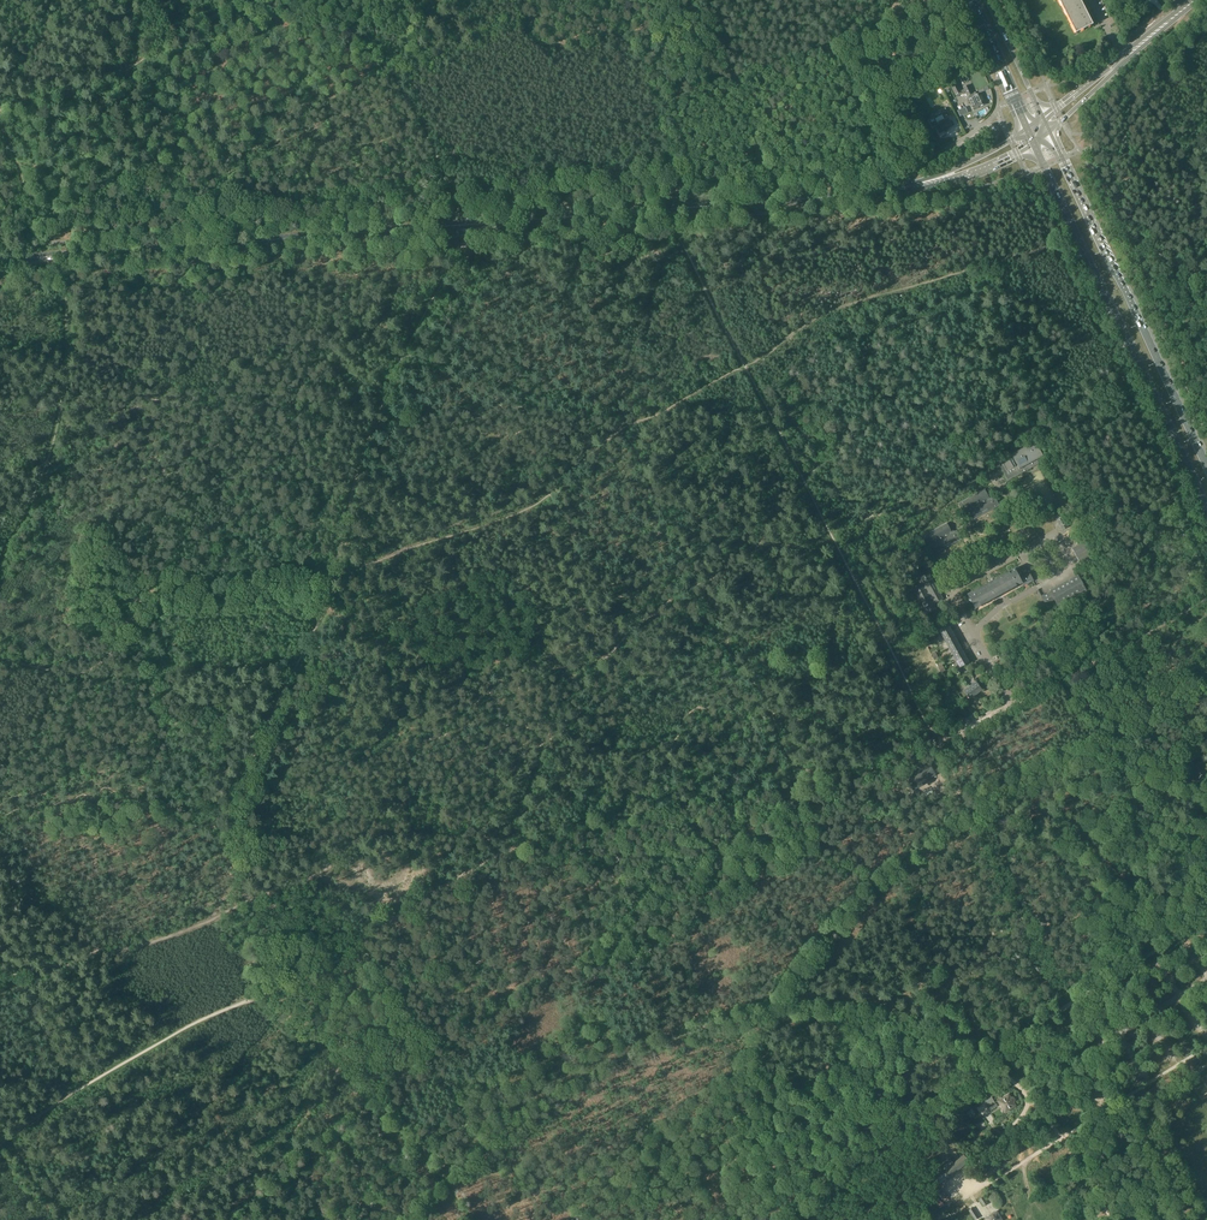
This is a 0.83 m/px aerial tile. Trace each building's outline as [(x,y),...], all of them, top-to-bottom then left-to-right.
[(1076,33),(1093,24),(1081,0),(1060,0),(1076,33)] [(962,92),(956,81),(950,84),(956,95),(962,92)] [(968,96),(973,93),(969,84),(963,87),(968,96)] [(973,106),(976,105),(976,104),(985,100),(982,92),(973,96),(973,97),(969,99),(973,106)] [(985,100),(976,104),(976,105),(973,106),(974,110),(987,104),(985,100)] [(961,116),(968,112),(966,107),(958,111),(961,116)] [(935,118),(930,121),(931,123),(933,127),(936,125),(937,127),(940,133),(944,130),(945,131),(948,129),(947,129),(952,126),(949,121),(948,121),(947,119),(951,117),(947,111),(944,113),(942,114),(945,119),(937,123),(935,118)] [(1038,459),(1044,456),(1036,441),(1012,454),(999,462),(1009,480),(1040,463),(1038,459)] [(974,519),(1000,505),(996,497),(991,499),(986,489),(960,503),(964,511),(969,509),(974,519)] [(1063,530),(1069,527),(1061,513),(1056,516),(1063,530)] [(948,523),(925,536),(922,538),(926,546),(931,543),(936,553),(962,538),(958,530),(953,533),(948,523)] [(1081,563),(1094,555),(1085,540),(1072,548),(1081,563)] [(1024,586),(1034,581),(1030,573),(1027,568),(1018,573),(1015,569),(969,595),(976,609),(1023,583),(1024,586)] [(924,582),(916,586),(914,587),(928,613),(936,609),(934,604),(944,599),(930,573),(922,577),(924,582)] [(1087,589),(1080,577),(1079,574),(1051,590),(1051,592),(1043,597),(1047,604),(1056,599),(1059,605),(1087,589)] [(952,630),(948,623),(939,628),(943,635),(952,630)] [(955,636),(952,630),(943,635),(946,641),(955,636)] [(959,643),(955,636),(946,641),(950,648),(959,643)] [(962,649),(959,643),(950,648),(953,654),(962,649)] [(966,656),(962,649),(953,654),(957,661),(966,656)] [(970,662),(966,656),(957,661),(961,667),(970,662)] [(970,686),(977,695),(983,690),(976,682),(970,686)] [(971,699),(977,695),(970,686),(964,691),(971,699)] [(935,776),(930,766),(918,772),(914,774),(914,775),(908,778),(914,791),(921,788),(919,785),(935,776)] [(1003,1110),(1016,1102),(1007,1090),(996,1097),(1003,1110)] [(991,1111),(998,1106),(993,1098),(986,1103),(991,1111)] [(964,1154),(943,1172),(949,1179),(970,1161),(964,1154)] [(984,1196),(979,1200),(983,1206),(988,1202),(984,1196)] [(980,1217),(973,1207),(969,1210),(975,1219),(980,1217)] [(985,1218),(986,1219),(1003,1219),(997,1210),(985,1218)]
